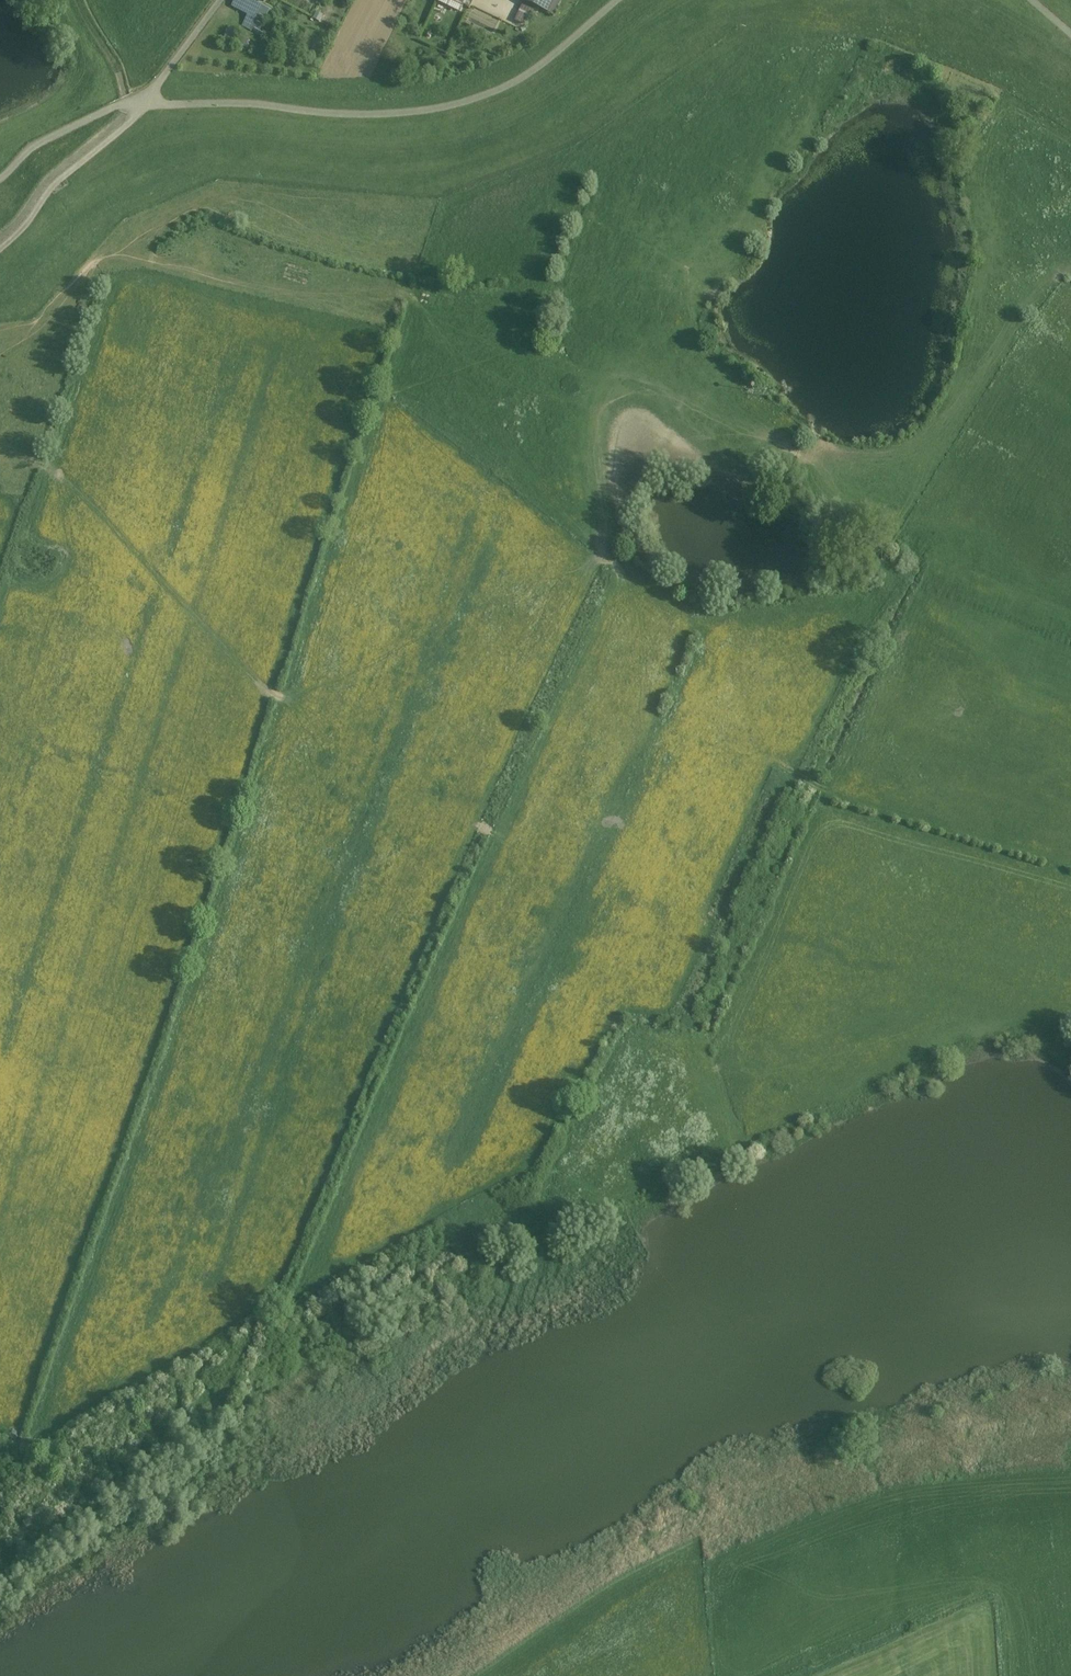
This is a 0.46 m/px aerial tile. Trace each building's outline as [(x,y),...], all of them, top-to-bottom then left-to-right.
[(249,0),(235,0),(232,6),(248,15),(254,3),(249,0)] [(554,16),(561,0),(521,0),(554,16)] [(262,7),(254,3),(248,15),(256,19),(262,7)] [(534,9),(523,4),(520,10),(531,15),(534,9)] [(256,19),(248,15),(245,21),(252,25),(256,19)]
